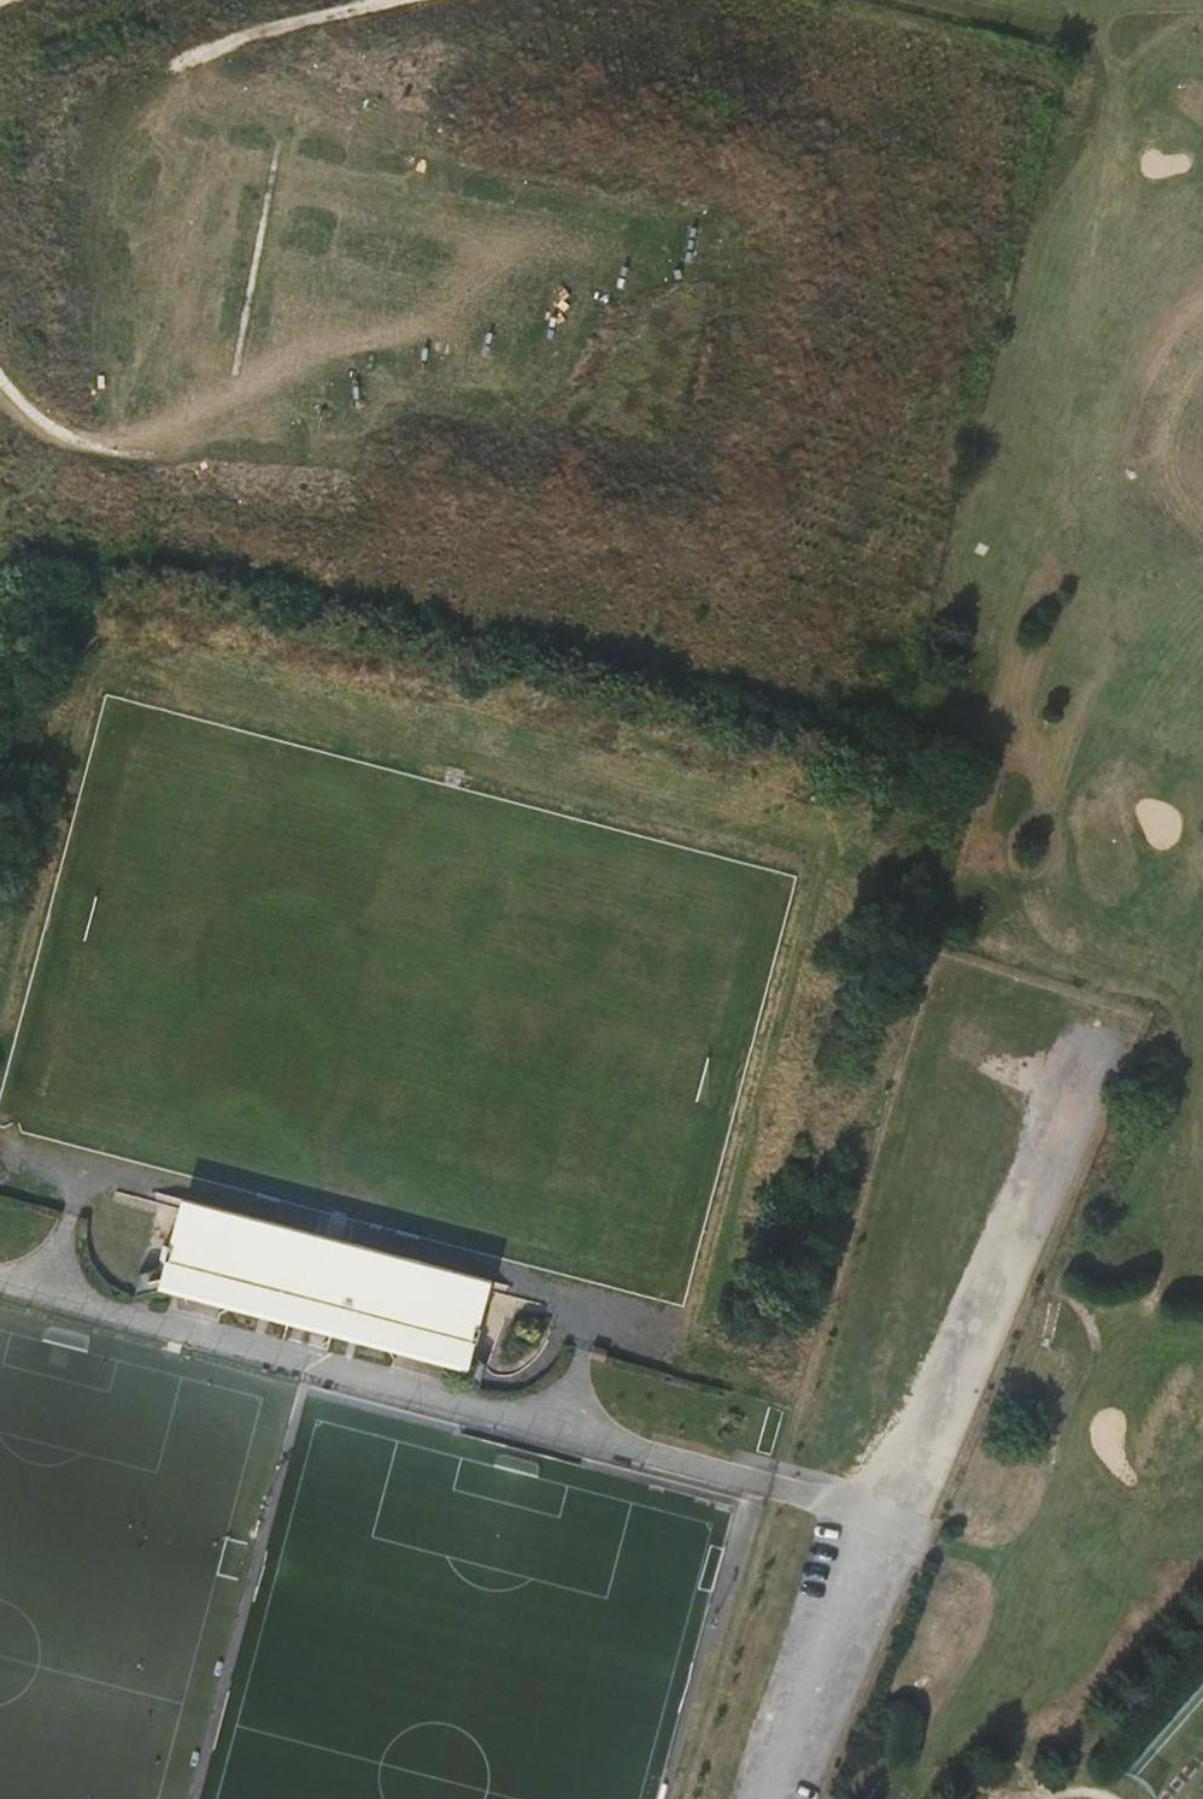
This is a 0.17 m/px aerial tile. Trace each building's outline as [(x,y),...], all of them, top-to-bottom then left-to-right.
[(487,1286),(185,1207),(161,1297),(467,1378),(487,1286)] [(595,1353),(592,1365),(605,1369),(609,1357),(595,1353)]
